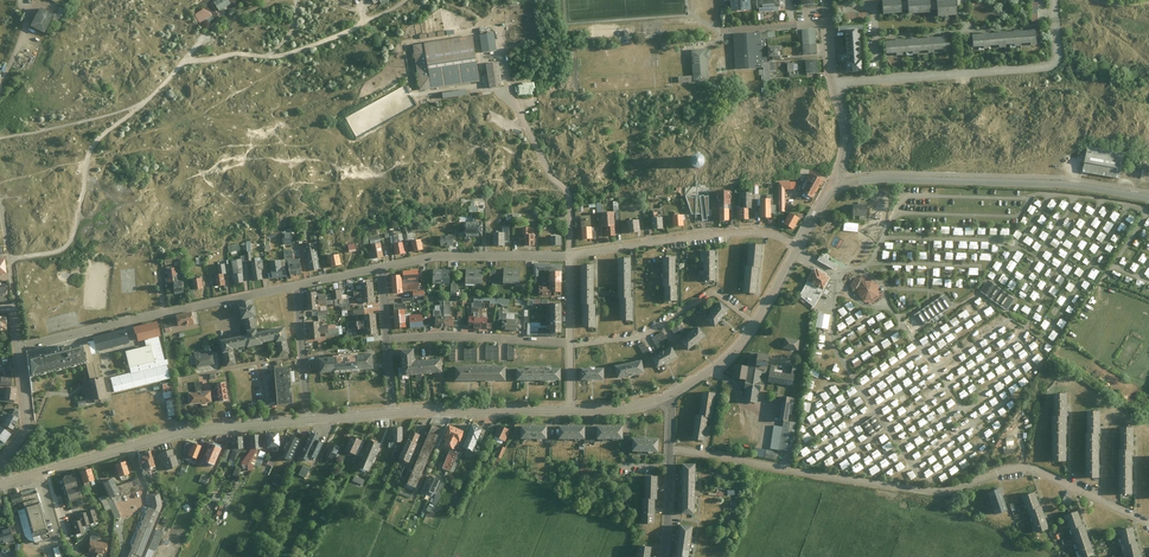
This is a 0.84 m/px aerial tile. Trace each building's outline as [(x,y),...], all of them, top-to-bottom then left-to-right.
[(230,0),(211,0),(219,13),(233,4),(230,0)] [(749,8),(749,0),(729,0),(730,9),(749,8)] [(779,0),(755,0),(756,9),(780,6),(779,0)] [(881,14),(902,12),(901,0),(880,0),(881,14)] [(907,13),(931,11),(930,0),(906,0),(907,13)] [(936,15),(954,14),(954,0),(939,0),(936,0),(936,15)] [(39,6),(30,25),(45,33),(55,14),(39,6)] [(207,10),(195,17),(200,25),(212,17),(207,10)] [(869,19),(869,12),(845,14),(846,20),(869,19)] [(838,30),(845,30),(847,54),(838,54),(839,60),(848,60),(861,59),(859,29),(861,29),(861,24),(838,25),(838,30)] [(815,41),(815,29),(801,29),(801,42),(815,41)] [(1036,29),(970,35),(972,48),(1037,42),(1036,29)] [(758,31),(730,32),(732,69),(760,67),(760,61),(764,61),(763,38),(758,38),(758,31)] [(495,33),(482,35),(484,51),(497,49),(495,33)] [(413,44),(421,89),(482,80),(474,35),(413,44)] [(884,40),(885,54),(950,50),(949,36),(884,40)] [(816,53),(815,41),(801,42),(802,54),(816,53)] [(692,81),(707,80),(705,58),(709,57),(708,49),(705,49),(705,48),(690,49),(692,81)] [(861,59),(848,60),(849,71),(861,70),(861,59)] [(817,72),(816,60),(804,61),(804,73),(817,72)] [(499,61),(484,63),(488,87),(502,85),(499,61)] [(788,62),(789,70),(799,70),(799,63),(794,64),(794,61),(788,62)] [(1123,152),(1086,146),(1081,171),(1118,178),(1123,152)] [(703,163),(703,160),(702,157),(699,155),(695,155),(692,157),(691,160),(691,163),(693,166),(696,168),(697,168),(699,168),(702,166),(703,163)] [(812,197),(822,179),(810,173),(800,191),(812,197)] [(778,211),(785,211),(785,189),(796,189),(796,181),(778,181),(778,189),(778,211)] [(731,210),(731,191),(718,191),(718,204),(718,209),(720,209),(720,221),(730,220),(730,210),(731,210)] [(754,207),(753,192),(741,193),(741,199),(744,199),(745,208),(750,207),(754,207)] [(705,220),(708,220),(707,216),(709,216),(709,195),(705,196),(702,197),(698,197),(695,197),(692,197),(689,196),(686,195),(692,214),(702,213),(702,221),(705,220)] [(761,218),(771,217),(770,198),(760,198),(761,218)] [(1048,206),(1054,210),(1058,202),(1053,199),(1048,206)] [(1064,199),(1060,206),(1066,210),(1070,203),(1064,199)] [(590,203),(590,207),(598,206),(598,213),(602,212),(602,202),(590,203)] [(1080,212),(1084,205),(1079,202),(1074,208),(1080,212)] [(867,204),(853,204),(853,215),(867,215),(867,204)] [(1028,211),(1034,214),(1038,207),(1032,204),(1028,211)] [(1105,210),(1106,208),(1104,206),(1099,213),(1105,217),(1108,212),(1105,210)] [(741,219),(750,218),(750,207),(745,208),(738,208),(738,216),(741,216),(741,219)] [(783,224),(793,230),(800,217),(790,212),(783,224)] [(1116,220),(1120,214),(1114,212),(1111,218),(1116,220)] [(605,236),(616,235),(614,213),(601,214),(602,228),(605,227),(605,236)] [(683,226),(683,214),(673,215),(673,226),(683,226)] [(1045,224),(1048,217),(1042,214),(1039,222),(1045,224)] [(1127,219),(1133,223),(1137,217),(1131,214),(1127,219)] [(581,240),(592,239),(590,216),(580,216),(581,240)] [(652,229),(663,228),(662,216),(652,217),(652,229)] [(1092,225),(1098,228),(1102,221),(1096,217),(1092,225)] [(1077,225),(1083,228),(1087,221),(1081,218),(1077,225)] [(628,233),(640,232),(639,219),(627,221),(628,233)] [(459,237),(481,236),(480,220),(459,221),(459,237)] [(1108,221),(1104,229),(1109,232),(1114,224),(1108,221)] [(858,223),(844,222),(843,230),(858,231),(858,223)] [(1075,227),(1072,233),(1079,236),(1082,231),(1075,227)] [(1086,234),(1092,237),(1096,231),(1090,227),(1086,234)] [(491,246),(502,245),(502,242),(505,241),(505,228),(500,228),(500,233),(490,233),(491,246)] [(285,244),(294,242),(292,229),(282,231),(285,244)] [(1020,239),(1024,233),(1017,229),(1014,236),(1020,239)] [(1057,235),(1063,238),(1066,232),(1060,229),(1057,235)] [(516,247),(532,246),(532,230),(521,230),(522,238),(516,238),(516,247)] [(1046,240),(1050,234),(1044,230),(1040,237),(1046,240)] [(1102,231),(1097,238),(1103,242),(1108,235),(1102,231)] [(407,241),(410,240),(413,240),(412,232),(405,234),(407,241)] [(393,255),(405,252),(402,234),(390,237),(391,245),(394,244),(395,249),(392,249),(393,255)] [(440,245),(453,245),(452,235),(440,235),(440,245)] [(1028,235),(1024,241),(1031,245),(1035,239),(1028,235)] [(369,238),(370,246),(380,244),(379,236),(369,238)] [(550,246),(559,245),(559,236),(549,236),(550,246)] [(412,251),(423,249),(420,238),(413,240),(410,240),(412,251)] [(1057,247),(1061,242),(1055,238),(1051,243),(1057,247)] [(1067,239),(1064,244),(1071,249),(1074,243),(1067,239)] [(1084,250),(1089,243),(1083,239),(1078,246),(1084,250)] [(1033,247),(1039,251),(1043,244),(1037,241),(1033,247)] [(323,269),(318,242),(306,245),(311,271),(323,269)] [(762,243),(748,242),(746,265),(757,266),(760,266),(762,243)] [(1111,251),(1115,245),(1110,242),(1106,248),(1111,251)] [(1096,252),(1100,246),(1095,243),(1091,249),(1096,252)] [(380,244),(370,246),(373,259),(383,257),(380,244)] [(1066,257),(1069,252),(1062,247),(1058,253),(1066,257)] [(714,250),(702,250),(702,280),(714,280),(714,250)] [(1018,250),(1014,258),(1019,261),(1023,253),(1018,250)] [(1078,250),(1074,256),(1081,260),(1084,254),(1078,250)] [(291,275),(306,273),(303,257),(295,258),(294,251),(287,252),(291,275)] [(339,253),(328,256),(330,267),(342,264),(339,253)] [(234,282),(245,281),(244,277),(246,276),(244,262),(251,261),(249,254),(241,255),(242,257),(233,259),(235,274),(233,274),(234,282)] [(182,261),(181,255),(165,258),(166,264),(182,261)] [(630,295),(630,256),(617,256),(617,295),(630,295)] [(674,283),(673,256),(662,257),(663,284),(674,283)] [(820,256),(818,260),(835,269),(837,265),(820,256)] [(1055,257),(1053,263),(1060,267),(1063,260),(1055,257)] [(283,275),(281,258),(271,260),(273,277),(283,275)] [(264,278),(261,259),(253,260),(254,273),(255,278),(255,279),(264,278)] [(1007,268),(1013,272),(1019,263),(1013,259),(1007,268)] [(994,268),(1000,270),(1003,263),(997,260),(994,268)] [(1041,272),(1046,264),(1041,260),(1035,269),(1041,272)] [(1137,272),(1141,265),(1135,262),(1131,268),(1137,272)] [(593,302),(592,263),(579,263),(579,302),(593,302)] [(228,272),(227,264),(219,265),(220,273),(226,273),(228,272)] [(536,276),(536,271),(547,271),(547,281),(560,281),(560,264),(532,264),(532,276),(536,276)] [(1067,264),(1063,270),(1069,274),(1073,268),(1067,264)] [(742,291),(755,292),(757,266),(746,265),(744,265),(742,291)] [(178,275),(176,266),(165,268),(168,283),(173,282),(172,276),(178,275)] [(1076,273),(1081,276),(1085,271),(1080,267),(1076,273)] [(397,272),(397,275),(397,281),(417,280),(416,268),(405,268),(405,272),(397,272)] [(815,270),(814,269),(799,295),(814,306),(830,277),(825,275),(826,274),(816,268),(815,270)] [(441,269),(432,269),(431,284),(441,284),(441,269)] [(450,269),(441,269),(441,284),(450,284),(450,269)] [(472,269),(462,269),(462,284),(471,283),(472,269)] [(481,269),(472,269),(471,283),(481,284),(481,269)] [(509,269),(500,269),(500,284),(509,284),(509,269)] [(519,269),(509,269),(509,284),(519,284),(519,269)] [(1022,280),(1025,274),(1018,270),(1015,277),(1022,280)] [(1030,277),(1035,281),(1038,276),(1033,272),(1030,277)] [(227,284),(226,273),(220,273),(216,274),(217,285),(227,284)] [(1006,284),(1010,277),(1003,273),(999,280),(1006,284)] [(1060,274),(1057,280),(1062,284),(1066,278),(1060,274)] [(386,276),(387,284),(397,283),(397,281),(397,275),(386,276)] [(855,276),(850,286),(851,289),(853,289),(854,294),(864,300),(870,303),(876,303),(882,298),(884,293),(883,287),(876,282),(866,276),(860,279),(858,277),(855,276)] [(203,282),(203,278),(194,279),(195,289),(207,288),(206,282),(203,282)] [(185,292),(183,279),(173,281),(175,293),(185,292)] [(1014,298),(988,279),(980,291),(1006,310),(1014,298)] [(1014,290),(1018,282),(1012,279),(1008,286),(1014,290)] [(1042,279),(1038,286),(1043,289),(1048,283),(1042,279)] [(417,290),(417,280),(397,281),(397,283),(397,291),(417,290)] [(1086,280),(1082,286),(1087,289),(1091,283),(1086,280)] [(560,281),(547,281),(546,287),(536,287),(536,294),(560,295),(560,281)] [(1066,288),(1072,292),(1077,285),(1071,281),(1066,288)] [(1028,292),(1032,285),(1026,282),(1022,289),(1028,292)] [(397,283),(387,284),(387,294),(398,293),(397,291),(397,283)] [(0,285),(0,300),(11,298),(9,284),(0,285)] [(371,295),(370,284),(356,285),(357,293),(349,293),(349,297),(371,295)] [(664,300),(675,300),(676,284),(664,284),(664,300)] [(333,290),(327,291),(328,297),(334,296),(334,298),(345,297),(344,285),(333,286),(333,290)] [(1053,285),(1049,292),(1056,296),(1060,289),(1053,285)] [(328,297),(327,291),(321,291),(320,289),(307,290),(309,303),(320,301),(328,301),(328,297)] [(1031,297),(1036,300),(1041,293),(1035,290),(1031,297)] [(944,294),(914,314),(921,326),(951,305),(944,294)] [(371,295),(349,297),(349,302),(358,301),(358,308),(372,307),(371,295)] [(1062,295),(1058,302),(1063,306),(1068,298),(1062,295)] [(631,320),(631,296),(617,296),(617,320),(631,320)] [(530,308),(533,308),(534,302),(548,303),(548,299),(530,298),(530,308)] [(291,354),(286,326),(260,331),(254,299),(241,302),(244,318),(246,318),(249,333),(222,338),(227,363),(237,361),(234,348),(256,344),(278,341),(281,356),(291,354)] [(852,300),(846,303),(850,311),(856,307),(852,300)] [(321,309),(320,301),(309,303),(310,310),(321,309)] [(723,318),(730,309),(720,302),(707,319),(716,327),(723,318)] [(966,306),(970,312),(976,307),(972,302),(966,306)] [(580,326),(594,326),(594,303),(580,303),(580,326)] [(1042,303),(1037,310),(1043,314),(1048,307),(1042,303)] [(1026,304),(1022,310),(1029,314),(1033,308),(1026,304)] [(559,337),(560,305),(543,305),(543,323),(523,323),(523,336),(559,337)] [(844,305),(839,310),(844,316),(849,312),(844,305)] [(988,316),(996,311),(992,305),(984,310),(988,316)] [(1051,313),(1057,316),(1062,308),(1055,305),(1051,313)] [(349,309),(352,309),(352,306),(343,306),(344,315),(349,315),(349,309)] [(399,306),(391,306),(392,328),(404,327),(404,322),(404,316),(400,317),(399,306)] [(964,319),(971,314),(967,308),(960,314),(964,319)] [(856,313),(860,319),(865,315),(861,309),(856,313)] [(196,322),(193,311),(177,315),(179,326),(196,322)] [(327,315),(330,314),(329,311),(319,312),(320,319),(327,318),(327,315)] [(518,331),(519,320),(503,319),(503,315),(499,315),(499,313),(495,312),(493,328),(498,328),(498,330),(518,331)] [(884,312),(877,315),(879,321),(886,318),(884,312)] [(1037,312),(1034,318),(1040,321),(1043,315),(1037,312)] [(816,327),(828,329),(830,315),(818,313),(816,327)] [(979,313),(974,317),(977,322),(983,318),(979,313)] [(0,315),(0,330),(7,329),(7,333),(12,332),(11,325),(7,325),(6,315),(0,315)] [(404,316),(404,322),(410,322),(410,327),(422,326),(422,315),(404,316)] [(431,326),(454,326),(454,315),(431,315),(431,326)] [(849,324),(855,321),(852,316),(846,319),(849,324)] [(957,316),(951,320),(954,326),(961,322),(957,316)] [(164,332),(172,331),(171,321),(168,321),(167,317),(162,318),(164,332)] [(372,327),(371,317),(359,317),(359,324),(351,324),(351,328),(372,327)] [(485,318),(467,317),(466,327),(485,329),(485,318)] [(892,319),(885,323),(887,329),(895,326),(892,319)] [(973,319),(965,322),(968,328),(975,325),(973,319)] [(1041,326),(1047,330),(1051,322),(1046,319),(1041,326)] [(312,339),(322,338),(322,333),(331,333),(330,324),(321,325),(321,320),(311,321),(312,339)] [(114,392),(171,378),(168,357),(165,359),(159,337),(161,336),(157,321),(135,327),(137,335),(138,341),(146,339),(147,345),(126,350),(131,371),(111,376),(114,392)] [(845,321),(838,325),(841,330),(848,327),(845,321)] [(947,323),(942,327),(945,332),(951,328),(947,323)] [(671,327),(676,336),(681,333),(676,324),(671,327)] [(955,330),(959,336),(966,332),(962,326),(955,330)] [(102,375),(97,376),(91,353),(129,342),(126,327),(92,335),(93,341),(28,356),(30,377),(56,370),(86,363),(90,378),(85,379),(90,401),(106,397),(102,375)] [(372,337),(372,327),(351,328),(351,332),(360,332),(360,338),(372,337)] [(697,343),(706,336),(699,328),(681,342),(688,351),(697,343)] [(1053,330),(1049,338),(1055,341),(1059,332),(1053,330)] [(652,338),(657,346),(668,340),(663,331),(652,338)] [(891,336),(895,342),(903,337),(899,331),(891,336)] [(1024,337),(1031,341),(1034,335),(1028,331),(1024,337)] [(920,340),(924,345),(931,341),(927,335),(920,340)] [(780,347),(795,350),(797,339),(782,337),(780,347)] [(885,348),(893,344),(889,337),(881,342),(885,348)] [(941,348),(948,343),(944,338),(937,343),(941,348)] [(998,342),(1001,347),(1007,343),(1003,338),(998,342)] [(1033,350),(1039,346),(1036,341),(1029,345),(1033,350)] [(911,352),(918,348),(914,342),(907,347),(911,352)] [(1050,352),(1054,346),(1048,342),(1045,348),(1050,352)] [(643,354),(649,350),(645,343),(639,346),(643,354)] [(878,344),(871,349),(874,355),(881,350),(878,344)] [(499,361),(499,345),(486,345),(486,361),(499,361)] [(934,345),(928,349),(932,354),(938,350),(934,345)] [(478,361),(478,346),(465,346),(465,361),(478,361)] [(972,354),(978,351),(975,346),(969,349),(972,354)] [(1003,352),(1007,358),(1014,353),(1010,347),(1003,352)] [(414,348),(400,349),(401,360),(402,373),(408,373),(428,372),(440,371),(439,365),(439,359),(415,360),(414,348)] [(668,363),(678,358),(673,348),(653,358),(658,368),(668,363)] [(904,349),(898,353),(902,359),(908,354),(904,349)] [(201,350),(194,351),(197,368),(216,364),(214,354),(208,355),(207,352),(202,353),(201,350)] [(865,361),(873,356),(869,350),(861,355),(865,361)] [(743,389),(745,390),(743,401),(756,403),(758,392),(759,392),(761,381),(760,381),(761,373),(765,374),(767,366),(766,366),(768,355),(749,352),(746,367),(734,364),(732,378),(745,380),(743,389)] [(976,356),(979,362),(986,358),(983,352),(976,356)] [(375,353),(321,357),(322,365),(322,373),(348,371),(376,369),(375,361),(375,353)] [(963,361),(968,358),(965,353),(959,356),(963,361)] [(1039,353),(1033,359),(1038,364),(1044,358),(1039,353)] [(899,361),(897,355),(889,358),(892,364),(899,361)] [(1008,360),(1013,367),(1019,363),(1014,356),(1008,360)] [(856,366),(863,362),(859,357),(853,360),(856,366)] [(966,363),(970,369),(977,364),(973,358),(966,363)] [(12,374),(10,360),(0,361),(0,368),(4,368),(5,375),(12,374)] [(631,376),(645,373),(642,360),(616,366),(618,378),(631,376)] [(884,371),(890,367),(887,361),(880,365),(884,371)] [(1027,372),(1033,367),(1029,361),(1022,366),(1027,372)] [(773,365),(768,364),(765,380),(789,384),(791,374),(792,374),(794,366),(787,365),(786,373),(772,370),(773,365)] [(925,373),(930,370),(927,364),(922,367),(925,373)] [(1002,364),(995,368),(1000,374),(1006,370),(1002,364)] [(961,375),(968,371),(964,365),(957,369),(961,375)] [(506,381),(506,366),(456,367),(456,381),(468,381),(492,381),(506,381)] [(899,377),(908,372),(904,366),(896,371),(899,377)] [(292,367),(276,368),(278,404),(294,403),(292,367)] [(871,371),(874,377),(881,373),(878,367),(871,371)] [(1021,367),(1013,372),(1016,377),(1024,373),(1021,367)] [(561,380),(561,368),(517,369),(517,381),(528,381),(550,380),(561,380)] [(593,380),(605,380),(605,368),(582,368),(582,380),(593,380)] [(819,377),(821,371),(812,368),(810,374),(819,377)] [(989,379),(996,377),(994,371),(987,374),(989,379)] [(889,383),(897,379),(894,373),(886,377),(889,383)] [(864,385),(871,379),(867,374),(860,379),(864,385)] [(1008,384),(1014,379),(1010,374),(1004,379),(1008,384)] [(907,386),(913,382),(909,377),(903,381),(907,386)] [(1025,377),(1019,381),(1023,386),(1029,382),(1025,377)] [(197,393),(190,393),(191,403),(214,400),(213,391),(206,392),(204,380),(196,382),(197,393)] [(881,389),(888,386),(885,380),(878,383),(881,389)] [(230,399),(228,381),(217,383),(219,401),(230,399)] [(1001,381),(994,385),(998,391),(1005,387),(1001,381)] [(172,382),(164,383),(165,391),(163,391),(164,399),(166,399),(168,416),(176,415),(172,382)] [(971,393),(978,389),(975,383),(968,387),(971,393)] [(1012,394),(1020,389),(1017,383),(1009,388),(1012,394)] [(836,384),(830,388),(835,394),(841,390),(836,384)] [(15,400),(16,386),(6,385),(5,395),(0,394),(0,399),(15,400)] [(917,385),(910,390),(914,395),(921,390),(917,385)] [(873,395),(877,392),(874,387),(869,390),(873,395)] [(989,397),(996,393),(993,388),(986,392),(989,397)] [(887,398),(894,395),(891,389),(884,392),(887,398)] [(962,399),(969,395),(966,389),(959,393),(962,399)] [(815,392),(809,390),(806,399),(813,400),(815,392)] [(826,390),(821,394),(826,401),(831,397),(826,390)] [(702,391),(698,414),(709,416),(711,416),(715,393),(702,391)] [(836,397),(840,403),(846,399),(842,393),(836,397)] [(903,402),(909,399),(906,393),(900,396),(903,402)] [(879,404),(886,400),(882,394),(876,398),(879,404)] [(1066,394),(1051,394),(1051,417),(1065,417),(1066,417),(1066,405),(1066,394)] [(781,419),(785,420),(789,397),(779,395),(775,418),(781,419)] [(857,406),(864,402),(861,396),(854,399),(857,406)] [(78,399),(79,407),(87,406),(86,398),(78,399)] [(950,408),(957,403),(953,398),(946,402),(950,408)] [(810,412),(812,403),(805,401),(803,410),(810,412)] [(826,405),(830,410),(835,406),(832,401),(826,405)] [(979,408),(983,413),(990,408),(987,403),(979,408)] [(848,405),(842,408),(846,413),(851,410),(848,405)] [(882,408),(885,414),(892,411),(890,405),(882,408)] [(908,411),(904,405),(897,410),(901,416),(908,411)] [(943,405),(937,409),(940,414),(946,411),(943,405)] [(1002,415),(1007,411),(1004,406),(998,410),(1002,415)] [(823,407),(815,412),(819,418),(827,413),(823,407)] [(20,416),(8,410),(2,421),(14,428),(20,416)] [(835,421),(842,417),(839,411),(832,415),(835,421)] [(934,411),(927,415),(930,421),(937,416),(934,411)] [(1099,422),(1099,412),(1086,413),(1086,434),(1097,434),(1099,434),(1099,422)] [(709,416),(698,414),(696,413),(691,438),(704,441),(709,416)] [(814,413),(808,416),(811,423),(817,420),(814,413)] [(874,415),(861,424),(869,436),(882,427),(874,415)] [(904,419),(907,424),(913,421),(910,416),(904,419)] [(826,426),(833,422),(830,417),(823,421),(826,426)] [(922,427),(928,423),(925,417),(918,421),(922,427)] [(1050,417),(1050,439),(1064,439),(1064,427),(1065,417),(1051,417),(1050,417)] [(767,448),(788,451),(792,421),(785,420),(781,419),(780,426),(771,425),(767,448)] [(846,420),(838,424),(842,430),(849,426),(846,420)] [(999,420),(993,424),(996,429),(1003,425),(999,420)] [(940,430),(946,426),(942,421),(936,425),(940,430)] [(904,428),(901,422),(894,426),(897,432),(904,428)] [(444,467),(451,470),(467,430),(451,423),(445,438),(447,439),(445,444),(452,447),(444,467)] [(472,423),(463,446),(478,452),(481,445),(477,444),(479,440),(482,441),(487,429),(472,423)] [(820,423),(813,428),(817,434),(824,429),(820,423)] [(12,432),(0,424),(0,440),(5,443),(12,432)] [(433,424),(408,483),(417,487),(442,428),(433,424)] [(500,425),(495,436),(506,441),(511,430),(500,425)] [(517,438),(543,438),(543,425),(517,425),(517,438)] [(557,438),(583,438),(583,435),(583,425),(558,425),(557,438)] [(619,438),(619,425),(593,425),(593,438),(619,438)] [(909,428),(913,433),(918,429),(915,425),(909,428)] [(834,436),(840,432),(837,426),(830,430),(834,436)] [(395,428),(394,443),(390,442),(390,448),(396,448),(396,445),(398,445),(398,442),(403,442),(403,429),(395,428)] [(987,438),(994,433),(991,428),(984,433),(987,438)] [(313,429),(301,456),(309,460),(310,456),(316,459),(324,440),(322,439),(324,435),(321,434),(321,433),(313,429)] [(1131,439),(1131,429),(1118,429),(1118,451),(1130,451),(1131,451),(1131,439)] [(852,430),(845,434),(847,439),(854,436),(852,430)] [(268,433),(269,446),(281,446),(280,432),(268,433)] [(802,436),(806,442),(813,438),(810,432),(802,436)] [(412,433),(401,459),(411,463),(422,437),(412,433)] [(865,433),(858,437),(861,442),(868,438),(865,433)] [(883,443),(890,439),(886,433),(879,437),(883,443)] [(302,438),(292,434),(282,456),(292,460),(302,438)] [(958,437),(961,442),(967,438),(963,434),(958,437)] [(1084,434),(1084,456),(1097,456),(1097,447),(1097,434),(1086,434),(1084,434)] [(250,435),(251,447),(262,447),(262,435),(250,435)] [(918,445),(925,441),(922,435),(915,439),(918,445)] [(244,436),(234,437),(234,448),(245,447),(244,436)] [(353,436),(347,449),(357,454),(364,441),(353,436)] [(838,445),(845,443),(842,437),(835,439),(838,445)] [(634,452),(659,452),(659,439),(646,439),(634,439),(634,452)] [(1014,453),(1014,439),(1004,439),(1003,453),(1014,453)] [(1064,450),(1064,439),(1050,439),(1050,461),(1064,461),(1064,450)] [(204,444),(193,440),(187,453),(198,458),(204,444)] [(370,441),(360,468),(370,472),(380,445),(370,441)] [(849,450),(856,447),(854,441),(847,444),(849,450)] [(883,445),(887,451),(894,447),(891,441),(883,445)] [(912,441),(906,445),(908,450),(915,447),(912,441)] [(224,447),(213,442),(205,460),(216,465),(224,447)] [(825,447),(828,453),(834,449),(831,444),(825,447)] [(984,444),(979,450),(984,454),(989,448),(984,444)] [(331,446),(326,455),(334,460),(339,450),(331,446)] [(501,446),(497,456),(502,458),(506,448),(501,446)] [(801,450),(805,456),(811,452),(808,446),(801,450)] [(946,446),(939,451),(942,456),(949,452),(946,446)] [(174,453),(173,447),(159,452),(164,467),(167,466),(168,470),(175,467),(173,464),(179,462),(176,452),(174,453)] [(843,447),(836,452),(839,458),(847,453),(843,447)] [(957,458),(963,453),(960,448),(953,452),(957,458)] [(777,451),(766,449),(764,458),(776,459),(777,451)] [(818,460),(826,455),(822,449),(815,454),(818,460)] [(875,459),(882,455),(878,449),(872,453),(875,459)] [(157,467),(153,451),(140,455),(145,470),(157,467)] [(893,461),(899,457),(896,451),(890,455),(893,461)] [(1117,451),(1117,472),(1130,472),(1130,463),(1130,451),(1118,451),(1117,451)] [(812,465),(817,461),(813,455),(808,459),(812,465)] [(864,459),(867,464),(874,460),(870,455),(864,459)] [(946,464),(953,461),(950,455),(943,458),(946,464)] [(828,467),(836,462),(832,456),(824,460),(828,467)] [(1098,467),(1097,456),(1084,456),(1084,478),(1098,478),(1098,467)] [(847,458),(840,463),(844,469),(851,464),(847,458)] [(887,458),(880,461),(883,467),(890,464),(887,458)] [(963,469),(970,464),(966,458),(959,463),(963,469)] [(131,473),(127,461),(117,464),(121,476),(131,473)] [(899,471),(906,467),(902,461),(895,465),(899,471)] [(853,466),(855,472),(863,468),(861,462),(853,466)] [(933,466),(937,472),(943,467),(940,462),(933,466)] [(696,464),(683,464),(683,470),(681,470),(681,475),(683,475),(683,477),(683,480),(681,480),(681,485),(683,485),(682,493),(681,493),(681,499),(682,499),(682,501),(682,503),(681,503),(681,508),(682,508),(682,514),(695,514),(696,464)] [(873,475),(881,470),(877,464),(869,469),(873,475)] [(300,474),(307,477),(311,468),(304,465),(300,474)] [(952,475),(960,470),(957,465),(949,469),(952,475)] [(96,479),(93,468),(81,471),(84,482),(96,479)] [(928,478),(934,473),(931,468),(924,472),(928,478)] [(434,503),(438,504),(450,472),(446,470),(434,503)] [(62,476),(66,488),(79,484),(75,472),(62,476)] [(946,472),(939,476),(943,482),(950,478),(946,472)] [(1130,483),(1130,472),(1117,472),(1118,494),(1130,494),(1130,483)] [(201,480),(208,483),(210,477),(203,474),(201,480)] [(281,484),(284,477),(278,475),(275,483),(281,484)] [(364,484),(366,479),(356,475),(354,480),(364,484)] [(115,476),(103,481),(110,498),(121,493),(118,484),(115,476)] [(657,476),(645,476),(644,499),(655,499),(657,499),(657,486),(657,476)] [(143,489),(140,477),(118,484),(121,493),(122,495),(143,489)] [(421,487),(418,492),(428,496),(434,483),(424,479),(423,480),(422,480),(419,486),(421,487)] [(66,488),(70,500),(83,496),(79,484),(66,488)] [(39,540),(53,536),(37,485),(21,491),(24,502),(26,508),(20,510),(28,537),(32,539),(36,540),(39,540)] [(987,493),(993,515),(1004,512),(998,490),(987,493)] [(21,491),(10,494),(14,505),(24,502),(21,491)] [(150,508),(160,512),(163,504),(160,492),(149,494),(152,504),(150,508)] [(219,501),(221,494),(215,492),(213,500),(219,501)] [(1032,493),(1020,497),(1022,505),(1035,501),(1032,493)] [(1070,508),(1073,503),(1062,498),(1059,504),(1070,508)] [(641,523),(654,523),(655,509),(655,499),(644,499),(642,499),(641,523)] [(1035,501),(1022,505),(1025,512),(1027,512),(1037,508),(1035,501)] [(160,512),(150,508),(147,507),(128,556),(142,556),(160,512)] [(95,508),(88,510),(92,524),(99,521),(95,508)] [(1037,508),(1027,512),(1029,520),(1042,515),(1039,508),(1037,508)] [(92,524),(88,510),(80,512),(82,518),(84,526),(92,524)] [(1076,514),(1064,518),(1066,525),(1078,521),(1076,514)] [(1042,515),(1029,520),(1032,527),(1044,523),(1042,515)] [(84,526),(82,518),(74,521),(77,533),(85,531),(84,526)] [(1078,521),(1066,525),(1069,531),(1070,531),(1080,528),(1078,521)] [(1044,523),(1032,527),(1034,535),(1047,531),(1044,523)] [(694,526),(681,525),(680,531),(678,531),(677,536),(679,536),(679,538),(678,541),(677,540),(676,546),(678,546),(677,554),(675,554),(674,556),(689,556),(694,526)] [(0,529),(0,538),(2,543),(14,539),(10,526),(0,529)] [(1080,528),(1070,531),(1073,539),(1085,535),(1083,527),(1080,528)] [(158,549),(164,532),(156,529),(146,556),(152,556),(155,548),(158,549)] [(1131,529),(1118,532),(1120,539),(1132,536),(1131,529)] [(94,533),(91,536),(90,552),(107,553),(108,541),(98,539),(99,534),(94,533)] [(1085,535),(1073,539),(1075,546),(1087,542),(1085,535)] [(1132,536),(1120,539),(1121,545),(1123,545),(1133,543),(1132,536)] [(1087,542),(1075,546),(1077,553),(1090,549),(1087,542)] [(1133,543),(1123,545),(1124,553),(1137,551),(1135,542),(1133,543)] [(54,547),(56,556),(63,556),(59,546),(54,547)] [(652,547),(639,546),(637,556),(650,556),(652,547)] [(18,554),(5,547),(2,551),(12,556),(16,556),(18,554)]
